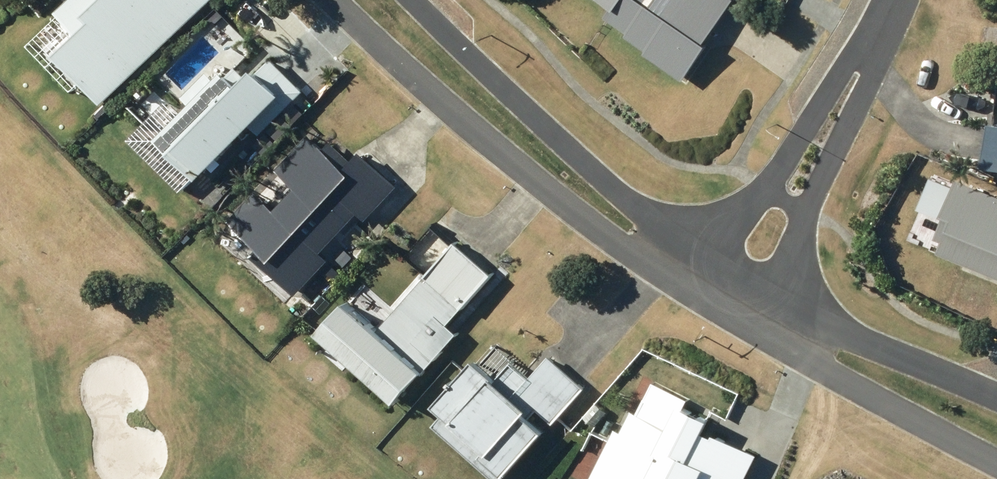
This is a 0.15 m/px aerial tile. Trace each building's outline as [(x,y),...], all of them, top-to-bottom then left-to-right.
[(59,51),(100,94),(178,20),(180,22),(198,5),(196,3),(198,0),(78,0),(94,18),(59,51)] [(632,21),(622,34),(664,63),(708,0),(601,0),(632,21)] [(189,96),(198,105),(166,138),(200,171),(252,119),(261,128),(300,89),(270,60),(242,88),(228,75),(218,84),(209,76),(189,96)] [(280,279),(376,165),(309,110),(214,224),(280,279)] [(996,168),(996,124),(980,121),(973,165),(996,168)] [(958,183),(947,212),(956,216),(943,246),(967,257),(968,254),(977,258),(975,261),(996,271),(996,199),(958,183)] [(360,299),(333,329),(411,398),(438,368),(436,365),(465,332),(454,322),(469,305),(471,306),(502,271),(465,238),(389,324),(360,299)] [(455,407),(442,422),(506,478),(509,478),(518,469),(521,472),(561,427),(543,411),(547,406),(563,420),(594,385),(558,353),(539,375),(520,358),(508,372),(490,356),(449,402),(455,407)] [(755,455),(703,429),(708,420),(674,403),(670,412),(642,399),(634,415),(627,412),(619,428),(613,425),(587,478),(743,478),(755,455)]
